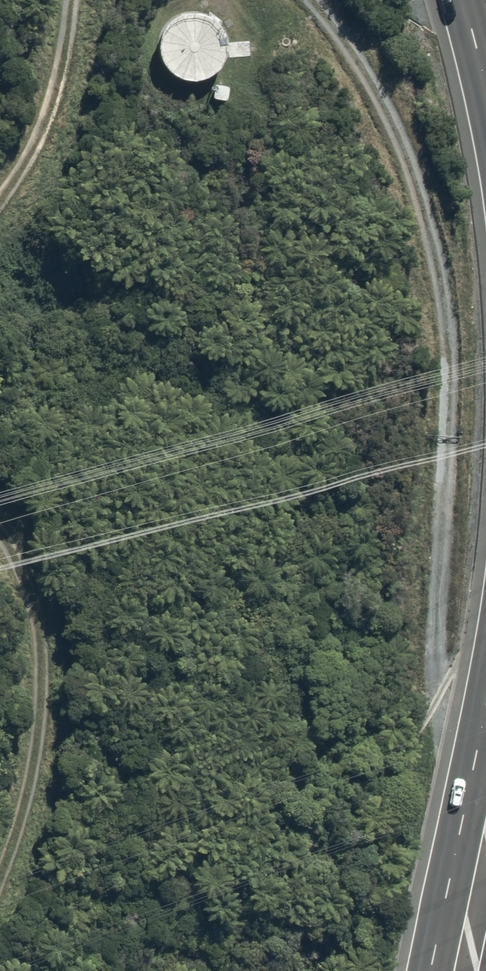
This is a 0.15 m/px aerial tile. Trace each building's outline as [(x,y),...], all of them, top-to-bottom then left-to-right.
[(168,67),(178,73),(189,75),(199,74),(209,70),(217,63),(222,53),(224,43),(223,33),(218,23),(211,15),(201,10),(190,9),(179,11),(169,16),(161,25),(157,36),(157,47),(161,58),(168,67)]
